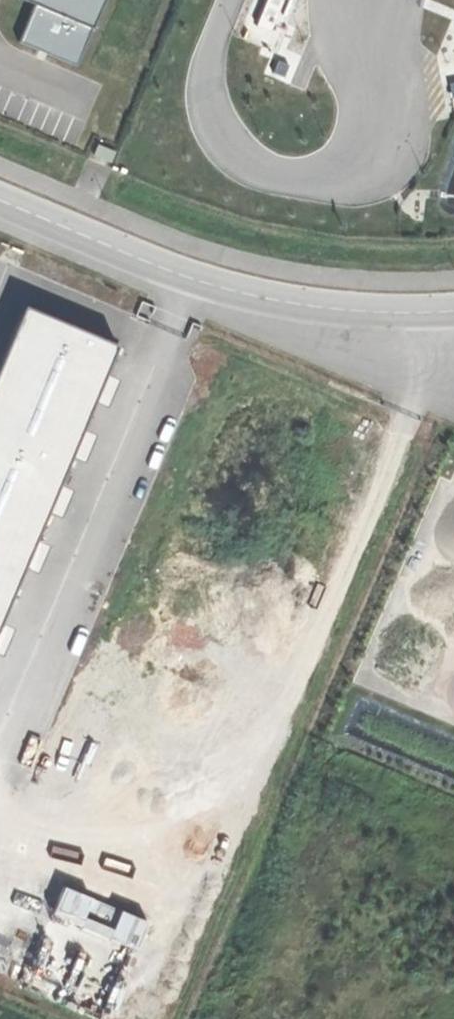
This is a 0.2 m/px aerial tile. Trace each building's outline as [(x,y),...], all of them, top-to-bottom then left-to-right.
[(15,43),(43,54),(80,69),(108,0),(32,0),(15,43)] [(0,378),(0,633),(118,349),(28,311),(0,378)]
